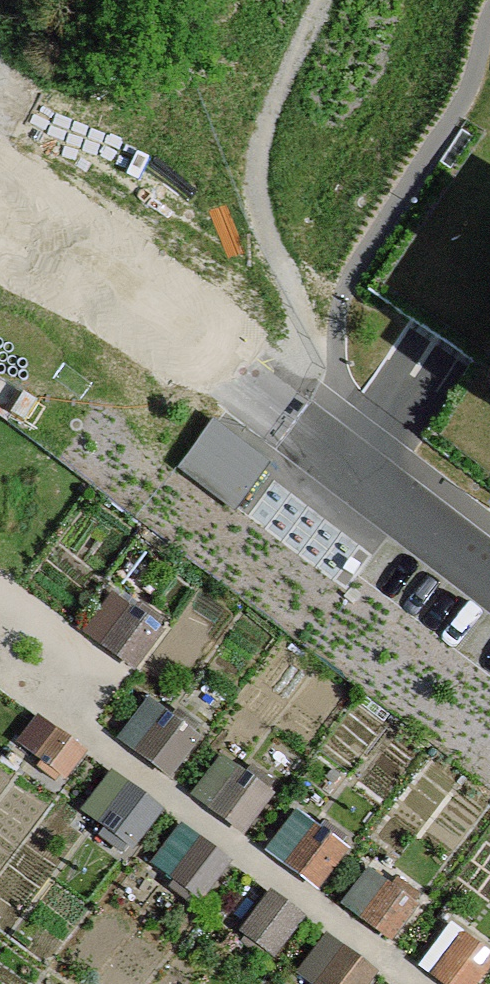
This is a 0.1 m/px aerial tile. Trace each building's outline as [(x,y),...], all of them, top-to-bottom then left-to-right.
[(218,417),(187,463),(242,500),(273,453),(218,417)] [(152,697),(129,741),(183,769),(206,725),(152,697)] [(144,834),(166,799),(117,767),(94,803),(144,834)] [(352,902),(401,934),(422,902),(373,870),(352,902)] [(386,967),(335,928),(302,971),(318,983),(374,983),(386,967)]
